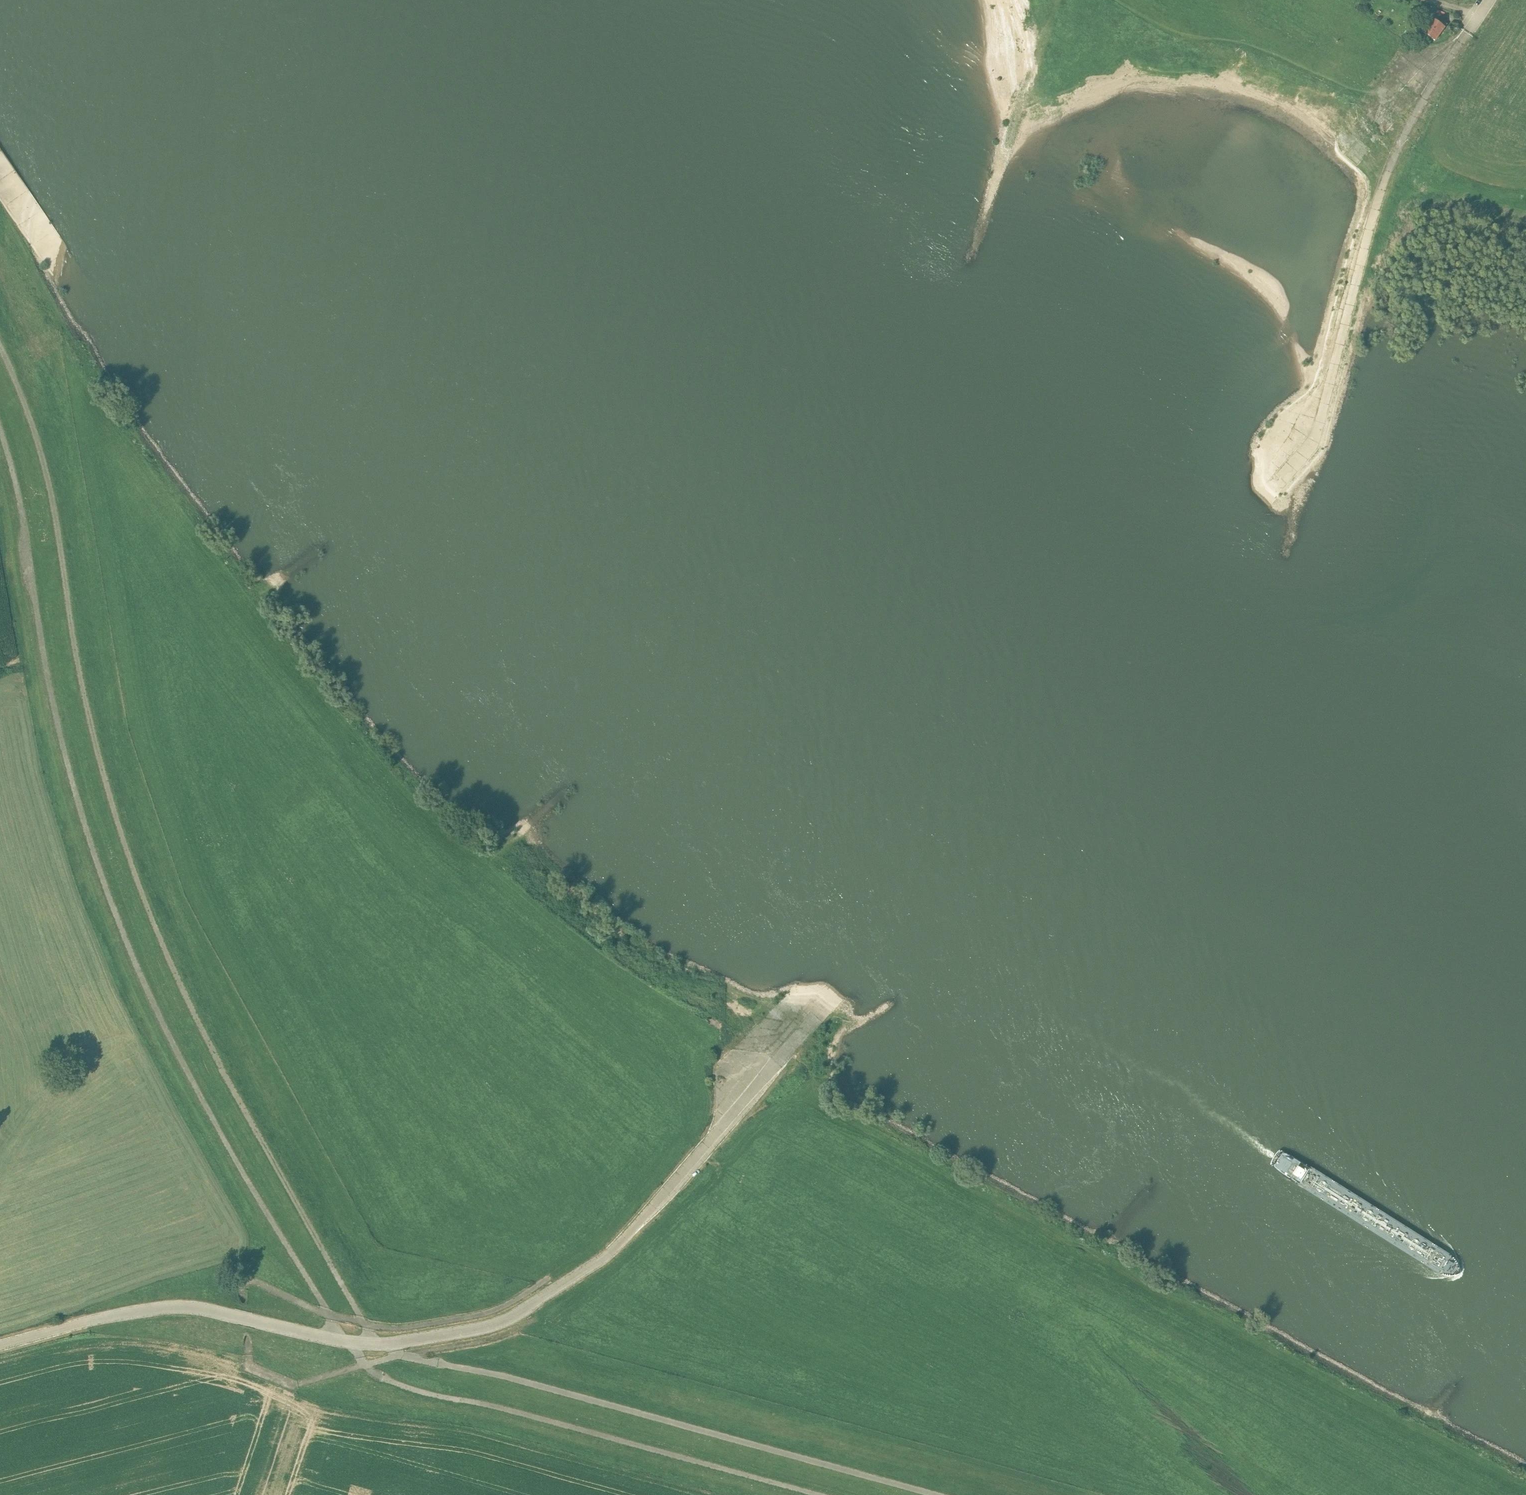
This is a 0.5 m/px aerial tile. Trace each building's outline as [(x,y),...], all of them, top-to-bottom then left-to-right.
[(1447,25),(1432,17),(1422,34),(1437,43),(1447,25)]
